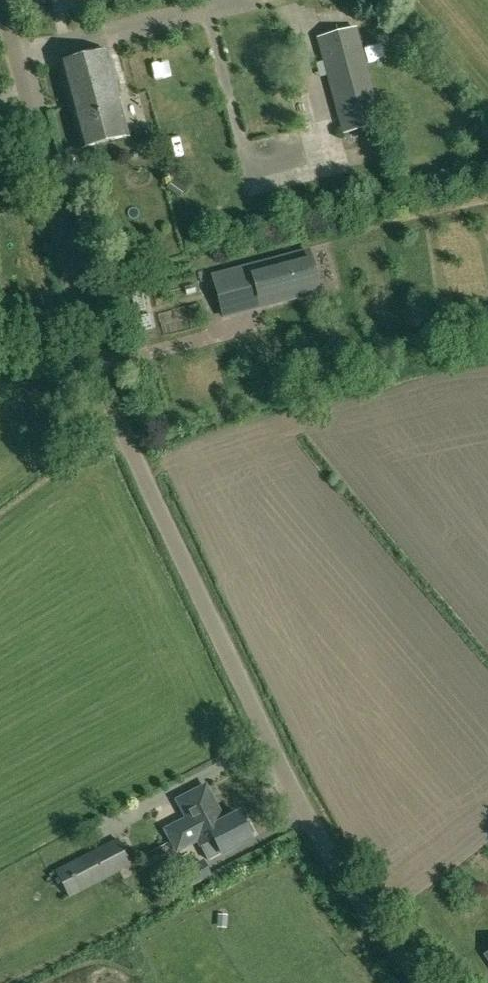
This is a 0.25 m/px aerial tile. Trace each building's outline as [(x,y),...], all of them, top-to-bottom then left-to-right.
[(383,123),(357,27),(316,38),(342,134),(383,123)] [(108,50),(57,63),(70,111),(71,111),(81,147),(128,135),(108,50)] [(312,266),(313,266),(310,252),(250,267),(260,306),(269,304),(269,303),(319,290),(312,266)] [(213,277),(217,291),(248,282),(245,269),(213,277)] [(157,289),(136,295),(141,311),(162,305),(157,289)] [(162,316),(143,317),(145,333),(164,331),(162,316)] [(206,786),(177,798),(187,819),(166,830),(172,840),(218,816),(216,814),(219,812),(206,786)] [(221,822),(218,816),(172,840),(177,851),(198,840),(201,845),(213,839),(222,854),(252,838),(250,834),(254,832),(249,822),(244,824),(239,813),(221,822)] [(56,870),(70,897),(132,865),(118,838),(56,870)] [(189,874),(192,887),(219,880),(215,867),(189,874)]
